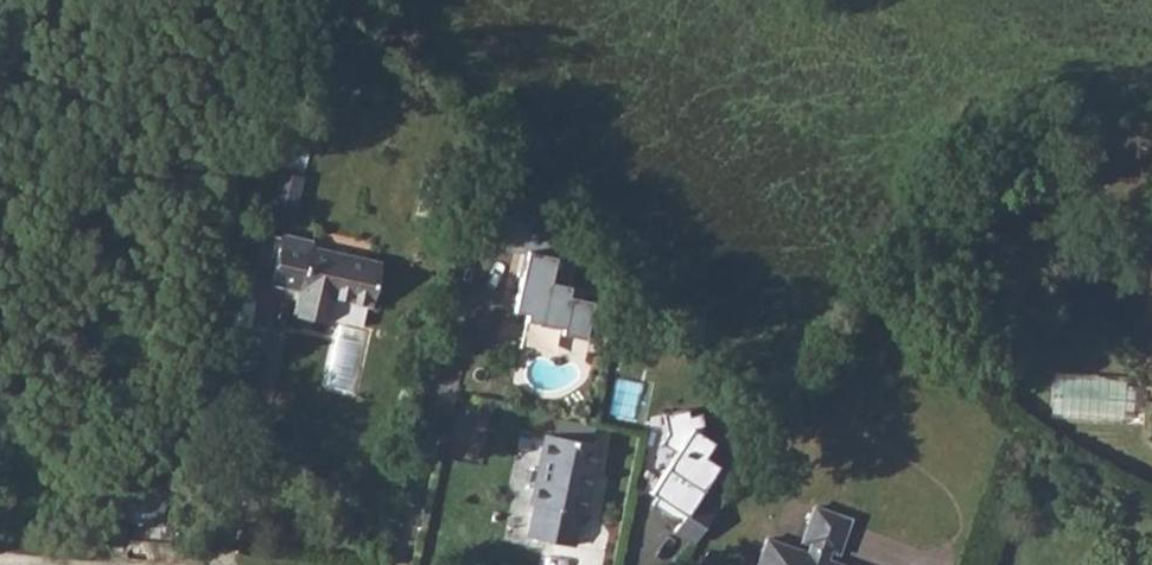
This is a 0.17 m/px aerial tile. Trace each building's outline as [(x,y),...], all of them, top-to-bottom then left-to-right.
[(310,242),(282,235),(271,283),(299,289),(293,314),(325,321),(330,297),(368,306),(379,263),(309,247),(310,242)] [(529,247),(512,313),(585,332),(596,292),(552,280),(559,255),(529,247)] [(555,278),(573,283),(578,260),(561,256),(555,278)] [(648,495),(685,518),(678,529),(697,542),(718,508),(698,495),(723,455),(688,433),(648,495)] [(588,444),(551,436),(544,434),(530,505),(533,506),(527,538),(571,547),(577,515),(581,515),(594,445),(588,444)] [(755,564),(835,564),(823,560),(826,551),(835,554),(847,520),(810,508),(799,541),(808,544),(805,554),(763,540),(755,564)] [(106,525),(105,539),(116,539),(117,526),(106,525)]
